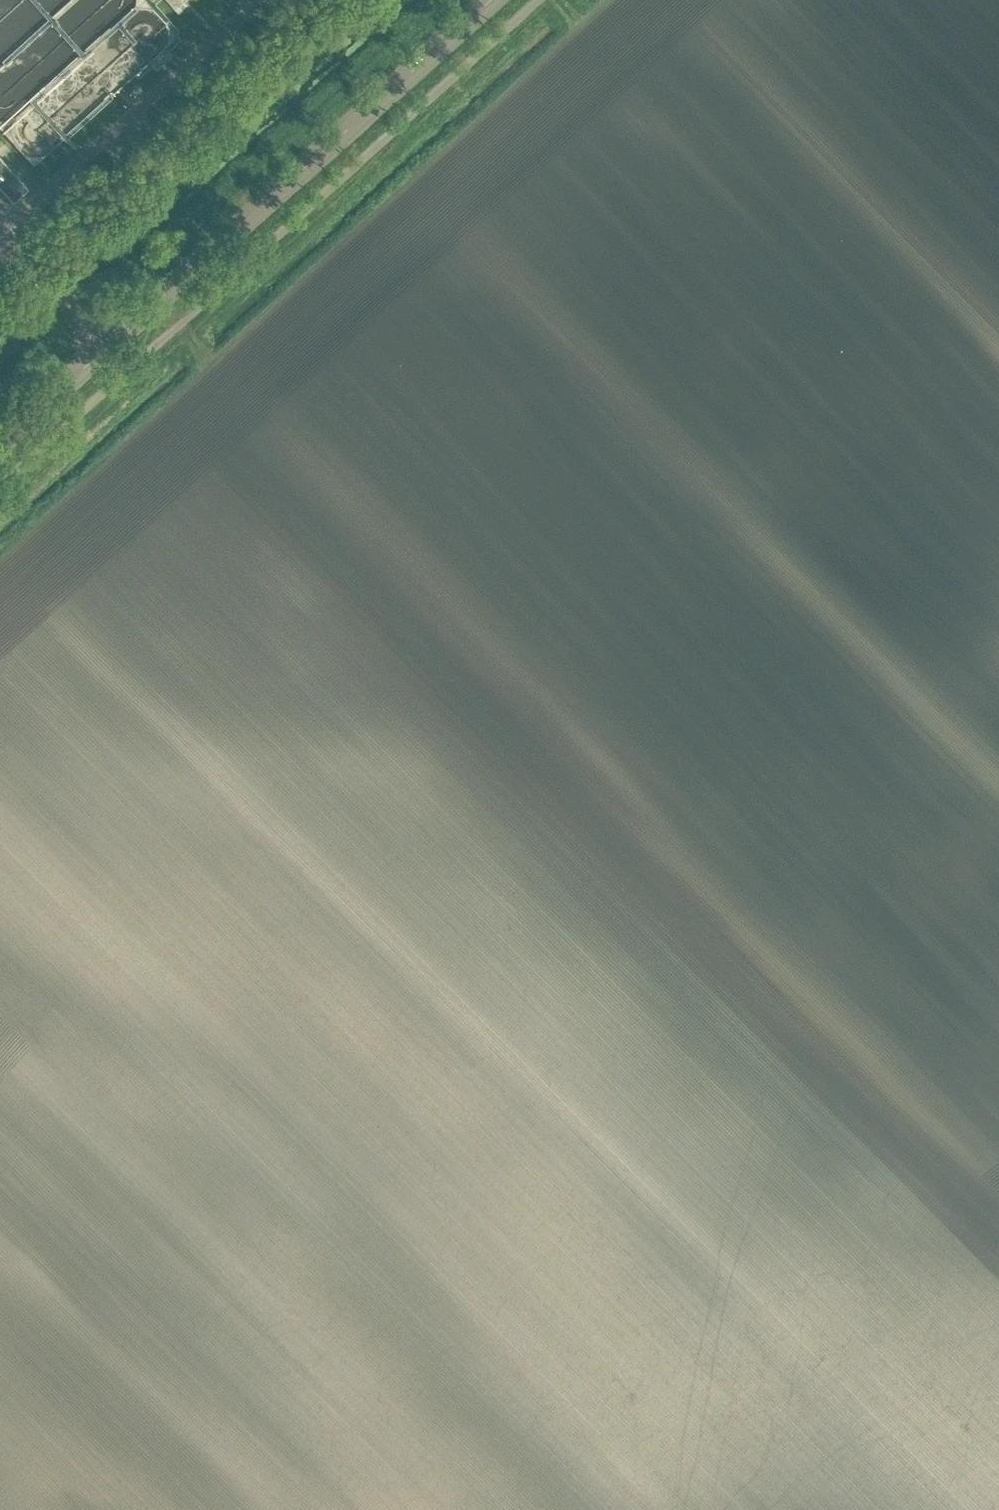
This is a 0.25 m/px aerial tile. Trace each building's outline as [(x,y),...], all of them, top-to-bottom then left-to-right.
[(175,8),(184,0),(167,0),(175,8)] [(14,204),(30,190),(0,157),(0,189),(14,204)]
